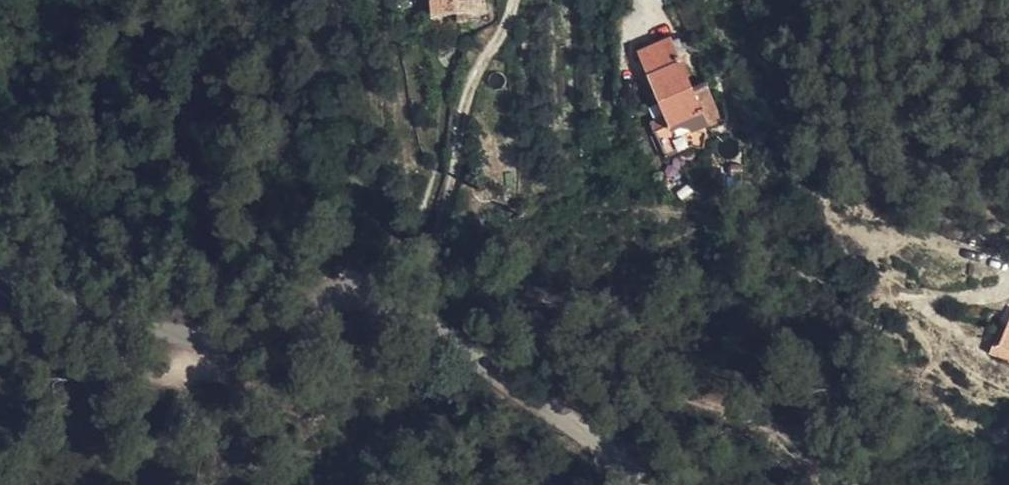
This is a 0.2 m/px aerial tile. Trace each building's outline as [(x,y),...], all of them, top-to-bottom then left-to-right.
[(459,20),(458,0),(431,0),(431,22),(459,20)] [(482,18),(485,14),(486,0),(458,0),(459,20),(482,18)] [(672,126),(659,134),(673,160),(697,148),(714,150),(715,124),(724,119),(707,85),(697,89),(672,37),(638,52),(649,76),(672,126)] [(633,85),(659,134),(672,126),(649,76),(633,85)] [(1007,324),(1001,320),(979,358),(1008,373),(1008,362),(993,353),(1007,324)] [(1007,324),(993,353),(1008,362),(1008,325),(1007,324)]
